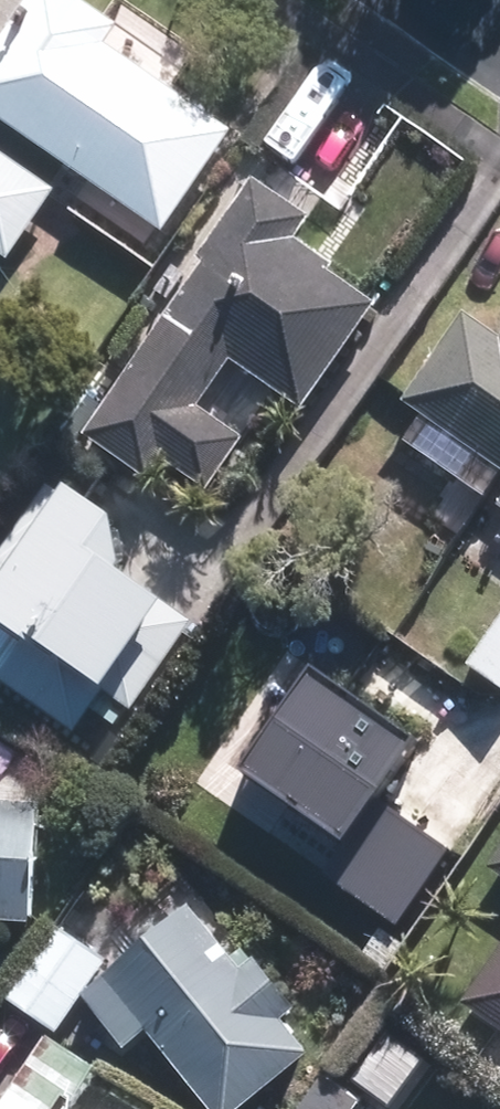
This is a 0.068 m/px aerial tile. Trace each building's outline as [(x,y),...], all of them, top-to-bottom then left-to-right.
[(228,121),(101,35),(116,14),(95,0),(16,0),(0,23),(0,111),(161,220),(228,121)] [(0,140),(0,243),(6,247),(55,176),(0,140)] [(201,250),(82,422),(148,469),(164,446),(204,474),(238,426),(199,398),(233,349),(302,398),(374,291),(291,234),(310,207),(249,165),(193,245),(201,250)] [(466,301),(405,388),(499,455),(499,325),(466,301)] [(66,465),(0,564),(0,652),(78,704),(96,677),(106,684),(113,674),(133,686),(182,611),(167,601),(178,585),(132,555),(128,507),(66,465)] [(484,617),(499,628),(499,593),(484,617)] [(434,699),(334,630),(267,725),(362,792),(340,823),(416,876),(467,803),(396,753),(434,699)] [(31,922),(39,811),(0,808),(0,920),(31,922)] [(489,866),(499,873),(499,850),(489,866)] [(111,952),(60,917),(13,985),(64,1021),(111,952)] [(465,1003),(499,1027),(499,952),(465,1003)] [(60,1049),(101,1099),(123,1081),(146,1108),(282,1108),(284,1108),(259,1078),(269,1064),(232,1019),(221,1028),(167,962),(60,1049)] [(290,1108),(344,1108),(372,1067),(335,1042),(290,1108)] [(67,1094),(57,1108),(90,1108),(67,1094)]
